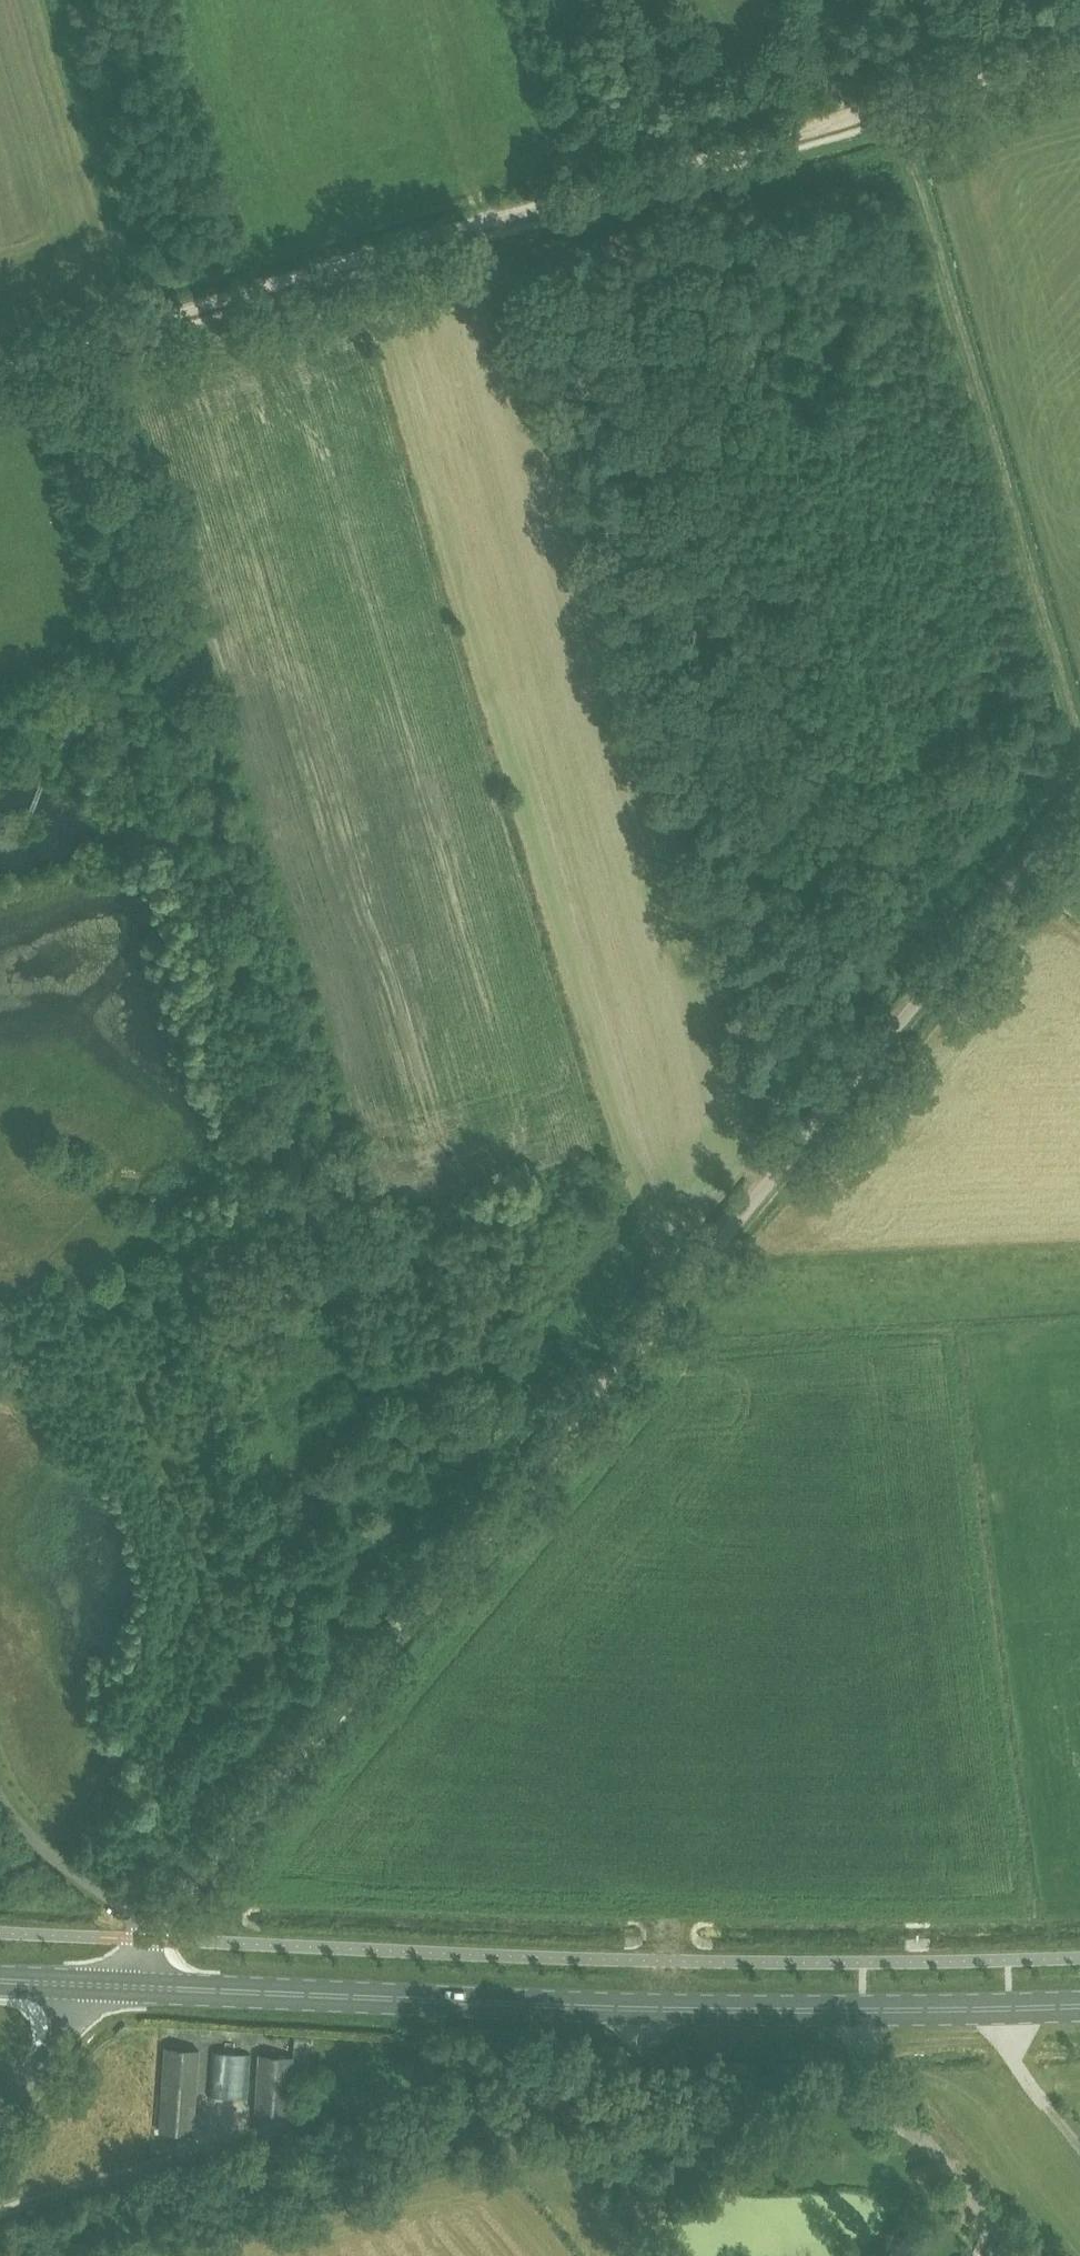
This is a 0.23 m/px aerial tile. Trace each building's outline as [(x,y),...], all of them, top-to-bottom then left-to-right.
[(193,2133),(199,2049),(165,2047),(160,2130),(193,2133)] [(290,2112),(293,2056),(258,2054),(254,2110),(290,2112)]
